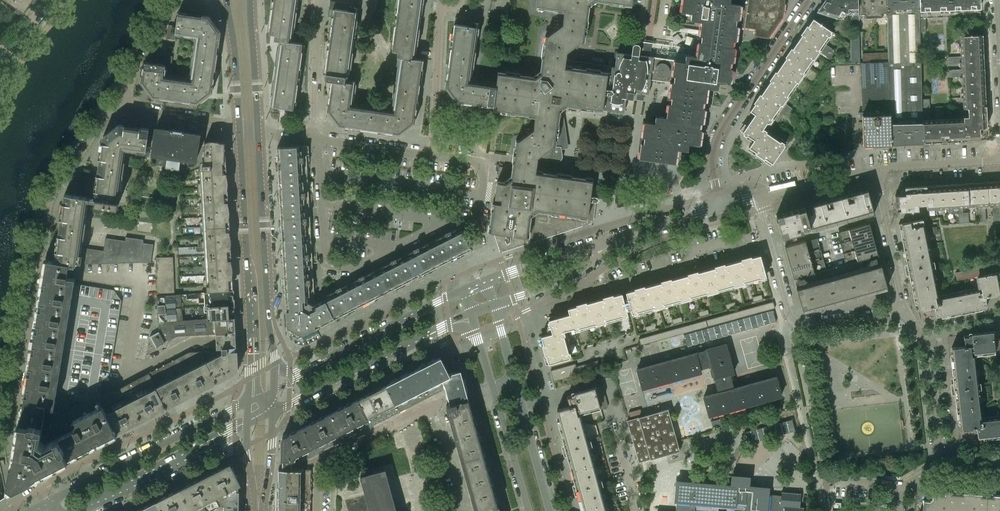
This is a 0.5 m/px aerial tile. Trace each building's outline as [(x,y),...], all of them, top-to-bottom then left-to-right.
[(31,0),(3,0),(15,8),(13,10),(13,11),(17,14),(18,13),(19,11),(21,13),(31,0)] [(302,52),(303,43),(302,43),(290,41),(290,36),(293,36),(294,29),(295,29),(296,20),(293,19),(295,0),(274,0),(273,8),(272,8),(268,33),(270,33),(269,33),(275,34),(274,40),(279,41),(278,48),(277,48),(276,56),(279,57),(272,105),(299,109),(300,101),(296,100),(298,83),(297,83),(299,68),(300,68),(302,52)] [(418,20),(420,4),(424,5),(424,0),(398,0),(397,10),(398,10),(396,25),(395,25),(391,50),(393,50),(398,51),(397,57),(401,57),(397,89),(393,88),(392,97),(393,97),(392,105),(395,105),(394,111),(351,105),(354,83),(346,81),(347,76),(349,76),(350,68),(351,68),(352,60),(349,60),(356,11),(335,8),(329,7),(328,16),(332,17),(330,33),(332,34),(329,49),(328,48),(325,73),(326,73),(325,79),(331,80),(330,89),(332,89),(331,96),(329,96),(327,110),(339,126),(353,128),(354,126),(361,127),(361,129),(377,131),(378,130),(385,131),(385,132),(399,134),(415,122),(414,122),(420,84),(418,84),(420,69),(422,69),(423,59),(412,58),(413,53),(416,53),(417,45),(418,45),(419,37),(416,36),(418,20)] [(445,86),(457,102),(471,104),(472,102),(479,103),(479,105),(488,106),(488,105),(493,105),(492,110),(530,115),(535,116),(535,117),(534,124),(533,129),(519,140),(516,140),(513,155),(514,155),(513,163),(512,168),(499,166),(498,174),(495,198),(501,199),(500,203),(498,203),(493,202),(489,232),(493,232),(496,240),(498,246),(504,245),(511,242),(551,229),(587,217),(588,215),(590,202),(591,193),(590,193),(592,181),(578,179),(578,178),(578,179),(564,177),(564,176),(563,177),(550,175),(550,174),(549,174),(549,175),(536,173),(536,172),(535,172),(535,173),(535,175),(530,175),(530,171),(535,172),(536,166),(537,158),(556,161),(557,161),(558,161),(559,161),(560,161),(560,160),(561,160),(561,159),(562,159),(562,158),(562,157),(562,156),(563,156),(562,155),(561,149),(561,146),(561,142),(566,141),(562,109),(559,106),(560,106),(563,105),(602,111),(603,109),(608,110),(624,112),(626,98),(633,99),(634,92),(637,92),(644,93),(648,94),(650,79),(671,82),(666,117),(656,115),(655,123),(644,121),(639,158),(655,160),(655,162),(659,163),(659,161),(675,163),(677,149),(688,150),(689,143),(700,144),(708,87),(714,88),(718,89),(719,82),(730,83),(732,68),(733,62),(735,46),(736,40),(738,26),(744,27),(745,27),(747,28),(748,28),(755,29),(754,36),(757,36),(758,36),(765,37),(766,37),(768,38),(782,17),(784,3),(785,0),(684,0),(684,3),(682,3),(681,11),(691,12),(690,20),(694,20),(695,20),(701,21),(699,35),(702,36),(701,42),(698,41),(696,56),(690,55),(686,54),(686,53),(668,51),(667,59),(654,57),(649,56),(650,47),(644,47),(642,55),(639,55),(640,46),(638,44),(635,43),(633,45),(631,54),(617,52),(615,66),(608,65),(607,65),(606,65),(604,65),(566,60),(567,52),(582,41),(584,41),(585,34),(587,19),(589,6),(590,1),(591,0),(537,0),(536,7),(544,8),(557,10),(564,11),(564,12),(563,24),(548,35),(545,35),(540,76),(521,74),(505,71),(498,70),(498,71),(496,81),(496,83),(496,85),(469,81),(470,76),(471,76),(472,76),(473,68),(474,68),(475,60),(472,59),(474,43),(477,27),(476,26),(469,26),(461,24),(454,24),(453,32),(453,33),(454,33),(453,40),(452,48),(451,48),(449,64),(445,86)] [(817,10),(848,20),(847,13),(851,13),(851,20),(858,20),(858,13),(857,0),(824,0),(817,10)] [(858,13),(863,13),(864,17),(881,16),(881,12),(887,12),(886,0),(857,0),(858,13)] [(902,0),(886,0),(887,12),(888,52),(888,61),(888,66),(904,65),(902,0)] [(919,22),(919,18),(919,0),(902,0),(904,65),(920,65),(919,32),(919,22)] [(949,0),(919,0),(919,18),(925,17),(950,16),(949,0)] [(979,0),(949,0),(950,16),(980,15),(979,0)] [(211,85),(212,78),(214,78),(217,53),(216,52),(218,38),(220,38),(220,31),(209,16),(203,15),(202,17),(187,15),(188,13),(178,12),(176,26),(168,25),(166,39),(175,40),(176,35),(197,38),(191,80),(164,76),(165,69),(171,70),(173,57),(154,54),(152,63),(145,62),(144,68),(143,75),(142,75),(141,82),(152,97),(197,103),(212,92),(213,85),(211,85)] [(831,30),(813,18),(797,41),(815,53),(817,50),(829,59),(835,50),(823,42),(831,30)] [(984,65),(983,57),(986,57),(986,52),(983,52),(983,44),(980,44),(980,34),(959,35),(960,56),(961,63),(961,69),(961,71),(982,70),(981,65),(984,65)] [(854,37),(851,38),(851,62),(860,62),(859,37),(854,37)] [(815,53),(797,41),(781,64),(799,77),(815,53)] [(862,53),(862,62),(888,61),(888,52),(862,53)] [(961,63),(960,56),(948,56),(948,64),(961,63)] [(891,144),(890,119),(890,113),(872,114),(871,99),(889,98),(888,66),(888,61),(862,62),(861,62),(863,114),(862,114),(863,145),(891,144)] [(799,77),(781,64),(766,86),(784,99),(799,77)] [(923,142),(922,119),(921,99),(920,65),(904,65),(888,66),(889,98),(890,113),(890,119),(891,144),(923,142)] [(961,76),(961,71),(961,69),(948,69),(949,77),(961,76)] [(987,88),(987,83),(985,83),(984,75),(982,75),(982,70),(961,71),(961,76),(963,101),(983,101),(983,96),(985,96),(985,88),(987,88)] [(784,99),(766,86),(750,110),(754,114),(767,122),(768,123),(771,117),(777,122),(783,114),(786,116),(791,108),(782,101),(784,99)] [(930,119),(929,98),(921,99),(922,119),(930,119)] [(983,101),(963,101),(963,107),(967,107),(968,117),(963,117),(964,138),(980,137),(979,127),(987,127),(986,119),(989,118),(988,113),(986,113),(986,105),(983,106),(983,101)] [(943,118),(942,106),(935,106),(935,119),(943,118)] [(747,135),(754,139),(761,128),(762,129),(767,122),(754,114),(746,126),(751,129),(747,135)] [(935,119),(930,119),(922,119),(923,142),(941,141),(942,144),(947,144),(947,141),(954,141),(954,138),(964,138),(963,117),(943,118),(935,119)] [(119,193),(121,178),(123,178),(124,170),(120,169),(123,148),(146,151),(149,129),(141,128),(141,127),(140,127),(139,129),(134,128),(134,127),(118,125),(102,136),(101,143),(103,143),(101,158),(100,158),(94,199),(95,199),(94,205),(115,208),(116,202),(119,202),(120,194),(119,193)] [(196,160),(200,134),(184,132),(184,131),(172,130),(171,130),(156,128),(155,132),(154,134),(153,134),(151,147),(152,147),(152,149),(153,149),(152,154),(167,156),(166,165),(165,166),(167,167),(168,166),(171,167),(171,168),(173,168),(173,167),(177,168),(178,169),(180,168),(179,167),(181,158),(196,160)] [(761,128),(754,139),(748,147),(772,163),(785,144),(762,129),(761,128)] [(230,290),(230,284),(233,283),(233,282),(231,282),(231,283),(230,283),(229,276),(231,276),(231,274),(232,274),(232,263),(229,263),(228,257),(230,257),(230,255),(231,255),(231,254),(230,254),(230,252),(228,252),(228,245),(231,245),(230,234),(229,234),(229,232),(227,232),(226,226),(226,218),(228,218),(228,216),(229,216),(228,205),(225,205),(225,199),(227,199),(227,197),(228,197),(228,195),(227,196),(226,193),(225,194),(224,187),(227,187),(227,177),(227,176),(225,176),(225,174),(223,174),(223,167),(225,167),(225,168),(226,168),(226,167),(223,167),(223,162),(224,162),(225,141),(205,141),(204,161),(204,164),(203,164),(203,168),(198,168),(197,174),(203,174),(204,183),(198,183),(198,193),(204,193),(205,202),(199,202),(199,212),(205,212),(206,221),(200,221),(200,232),(206,232),(207,241),(201,241),(201,251),(207,251),(208,260),(202,260),(202,270),(208,270),(209,279),(203,279),(203,285),(207,285),(207,292),(230,290)] [(306,145),(277,147),(286,301),(286,306),(287,305),(303,304),(305,305),(308,301),(313,305),(315,304),(315,303),(314,299),(306,145)] [(994,178),(995,181),(987,181),(988,204),(992,204),(993,221),(999,220),(999,217),(999,203),(999,180),(999,178),(994,178)] [(979,179),(974,180),(974,182),(966,183),(966,185),(956,186),(957,206),(977,205),(978,221),(986,221),(985,204),(988,204),(987,181),(979,182),(979,179)] [(943,184),(935,185),(935,187),(926,188),(926,185),(925,185),(926,204),(926,208),(957,206),(956,186),(956,183),(948,184),(948,181),(943,182),(943,184)] [(905,187),(905,189),(905,194),(895,195),(896,211),(908,210),(909,218),(917,217),(916,204),(926,204),(925,185),(918,186),(918,183),(913,184),(913,186),(905,187)] [(887,285),(875,244),(869,222),(866,211),(873,209),(867,189),(804,207),(804,208),(798,210),(798,208),(776,215),(796,288),(802,309),(887,285)] [(79,245),(86,197),(65,194),(63,203),(65,203),(63,218),(61,218),(59,235),(60,235),(59,242),(58,242),(55,259),(57,259),(68,260),(77,262),(79,245)] [(968,212),(958,213),(958,223),(969,222),(968,212)] [(927,244),(924,228),(929,227),(929,223),(923,224),(922,219),(898,223),(902,239),(904,239),(906,249),(927,244)] [(456,229),(432,241),(443,262),(471,248),(461,229),(457,231),(456,229)] [(82,246),(79,245),(77,262),(80,262),(79,263),(82,263),(151,262),(154,244),(143,243),(143,240),(125,237),(124,241),(105,238),(103,251),(81,248),(82,246)] [(432,241),(408,253),(405,255),(406,257),(416,276),(443,262),(432,241)] [(927,244),(906,249),(908,258),(905,258),(906,263),(909,279),(912,279),(914,289),(933,285),(935,285),(931,263),(927,244)] [(760,254),(733,262),(738,283),(752,279),(766,276),(760,254)] [(416,276),(406,257),(405,255),(377,269),(388,290),(416,276)] [(158,322),(163,322),(205,318),(204,305),(206,305),(206,303),(205,303),(199,303),(198,298),(187,298),(187,293),(174,294),(173,256),(156,257),(157,296),(156,296),(158,322)] [(73,289),(75,278),(67,276),(68,269),(69,262),(68,262),(68,260),(57,259),(57,260),(47,259),(46,265),(43,284),(73,289)] [(733,262),(706,269),(712,291),(738,283),(733,262)] [(938,300),(938,301),(936,302),(939,316),(987,306),(985,296),(999,293),(999,291),(995,265),(955,273),(956,280),(978,276),(982,293),(979,293),(978,289),(937,297),(938,300)] [(377,269),(354,281),(350,282),(352,285),(361,304),(388,290),(377,269)] [(706,269),(679,277),(685,298),(712,291),(706,269)] [(679,277),(652,284),(658,306),(685,298),(679,277)] [(328,297),(324,299),(333,318),(361,304),(352,285),(350,282),(326,295),(328,297)] [(73,289),(43,284),(39,305),(70,310),(73,289)] [(652,284),(626,292),(632,313),(658,306),(652,284)] [(933,285),(914,289),(918,309),(934,306),(936,316),(939,316),(936,302),(933,285)] [(234,303),(233,289),(233,290),(230,290),(207,292),(205,292),(205,303),(206,303),(206,305),(234,303)] [(622,293),(594,300),(600,322),(628,314),(622,293)] [(287,305),(286,306),(287,331),(289,334),(291,336),(294,337),(297,337),(333,318),(324,299),(315,304),(313,305),(308,301),(305,305),(303,304),(287,305)] [(594,300),(568,308),(569,313),(569,314),(573,328),(574,329),(600,322),(594,300)] [(773,301),(638,338),(640,345),(770,309),(775,307),(773,301)] [(206,305),(204,305),(205,318),(210,318),(215,317),(235,316),(234,303),(206,305)] [(70,310),(39,305),(36,327),(66,332),(70,310)] [(772,310),(683,334),(687,346),(776,322),(772,310)] [(114,348),(118,315),(113,314),(112,318),(106,317),(105,325),(107,325),(105,347),(114,348)] [(548,319),(549,323),(549,325),(550,325),(552,333),(562,330),(562,331),(573,328),(569,314),(548,319)] [(235,316),(215,317),(205,318),(163,322),(164,330),(169,340),(177,335),(217,333),(217,334),(236,333),(235,316)] [(66,332),(36,327),(32,348),(63,353),(66,332)] [(562,330),(552,333),(541,336),(548,363),(570,357),(562,331),(562,330)] [(165,342),(159,332),(159,331),(150,336),(156,347),(165,342)] [(951,347),(954,366),(972,365),(970,348),(973,348),(973,353),(983,351),(984,354),(994,353),(995,356),(999,356),(999,335),(999,331),(963,335),(964,345),(951,347)] [(236,333),(217,334),(217,340),(217,350),(201,351),(217,381),(238,370),(237,350),(235,350),(235,345),(236,345),(236,340),(236,333)] [(698,352),(637,369),(642,389),(701,372),(700,369),(710,366),(718,392),(703,396),(709,416),(781,396),(776,376),(734,388),(730,373),(733,372),(725,343),(706,349),(704,350),(701,346),(698,347),(698,352)] [(63,353),(32,348),(29,370),(59,375),(63,353)] [(217,381),(201,351),(189,352),(174,360),(181,374),(191,394),(217,381)] [(449,373),(440,356),(426,364),(440,391),(445,388),(443,380),(449,373)] [(191,394),(181,374),(174,360),(149,373),(166,407),(191,394)] [(575,363),(550,370),(553,381),(600,368),(598,360),(576,366),(575,363)] [(440,391),(426,364),(412,371),(426,397),(440,391)] [(972,365),(954,366),(955,377),(952,378),(954,394),(954,399),(957,399),(958,408),(956,408),(956,409),(977,407),(980,406),(975,365),(972,365)] [(59,375),(29,370),(25,391),(56,396),(59,375)] [(466,392),(460,370),(449,373),(443,380),(445,388),(447,394),(448,398),(449,404),(468,399),(466,392)] [(412,371),(385,384),(399,411),(426,397),(412,371)] [(166,407),(149,373),(124,386),(141,420),(166,407)] [(399,411),(385,384),(358,398),(372,425),(399,411)] [(141,420),(124,386),(99,399),(102,405),(106,412),(106,413),(116,432),(141,420)] [(602,386),(595,388),(601,408),(608,406),(602,386)] [(591,442),(589,442),(588,440),(583,423),(580,424),(576,407),(578,407),(579,411),(589,409),(590,411),(601,408),(595,388),(567,396),(569,406),(557,409),(560,419),(557,420),(560,431),(563,430),(565,439),(562,439),(568,462),(571,461),(575,477),(573,478),(579,501),(582,500),(585,510),(607,510),(605,503),(600,486),(603,485),(601,479),(599,480),(589,446),(592,446),(591,442)] [(56,396),(25,391),(22,412),(44,416),(46,405),(54,407),(56,396)] [(372,425),(358,398),(331,412),(345,439),(372,425)] [(481,446),(468,399),(449,404),(446,405),(448,414),(474,510),(483,510),(484,510),(498,507),(481,446)] [(106,413),(106,412),(102,405),(72,420),(76,428),(56,438),(52,431),(50,429),(42,428),(44,416),(22,412),(15,457),(15,463),(16,466),(19,470),(22,472),(25,474),(29,474),(31,474),(37,473),(84,449),(116,432),(106,413)] [(977,407),(956,409),(957,419),(960,419),(961,429),(977,427),(978,438),(999,435),(999,416),(981,418),(981,420),(978,421),(977,407)] [(628,420),(627,420),(635,451),(638,460),(639,461),(639,462),(640,462),(679,451),(680,451),(677,441),(677,440),(668,409),(628,420)] [(331,412),(304,426),(317,453),(345,439),(331,412)] [(792,419),(744,432),(747,444),(795,431),(792,419)] [(317,453),(304,426),(282,437),(282,459),(282,465),(282,469),(291,469),(291,465),(291,459),(305,459),(317,453)] [(229,465),(205,477),(219,505),(224,506),(224,493),(225,493),(225,491),(227,490),(227,489),(239,483),(229,465)] [(311,469),(291,469),(282,469),(279,469),(278,500),(310,500),(311,469)] [(385,469),(360,475),(370,510),(396,510),(385,469)] [(803,507),(804,507),(799,506),(800,493),(801,493),(781,491),(781,495),(768,494),(770,494),(770,489),(768,488),(748,486),(749,477),(732,475),(731,485),(676,481),(675,501),(676,502),(675,510),(803,510),(803,507)] [(180,490),(191,510),(208,510),(219,505),(205,477),(180,490)] [(239,483),(227,489),(227,490),(225,491),(225,493),(224,493),(224,506),(224,510),(238,510),(239,483)] [(180,490),(156,502),(161,510),(191,510),(180,490)] [(945,490),(944,493),(932,492),(932,498),(931,499),(930,498),(930,499),(931,499),(930,500),(923,499),(922,510),(955,510),(956,491),(945,490)] [(956,491),(955,510),(986,510),(987,494),(956,491)] [(987,494),(986,510),(999,510),(999,495),(987,494)] [(278,500),(278,510),(310,510),(310,500),(278,500)] [(139,510),(161,510),(156,502),(139,510)]
